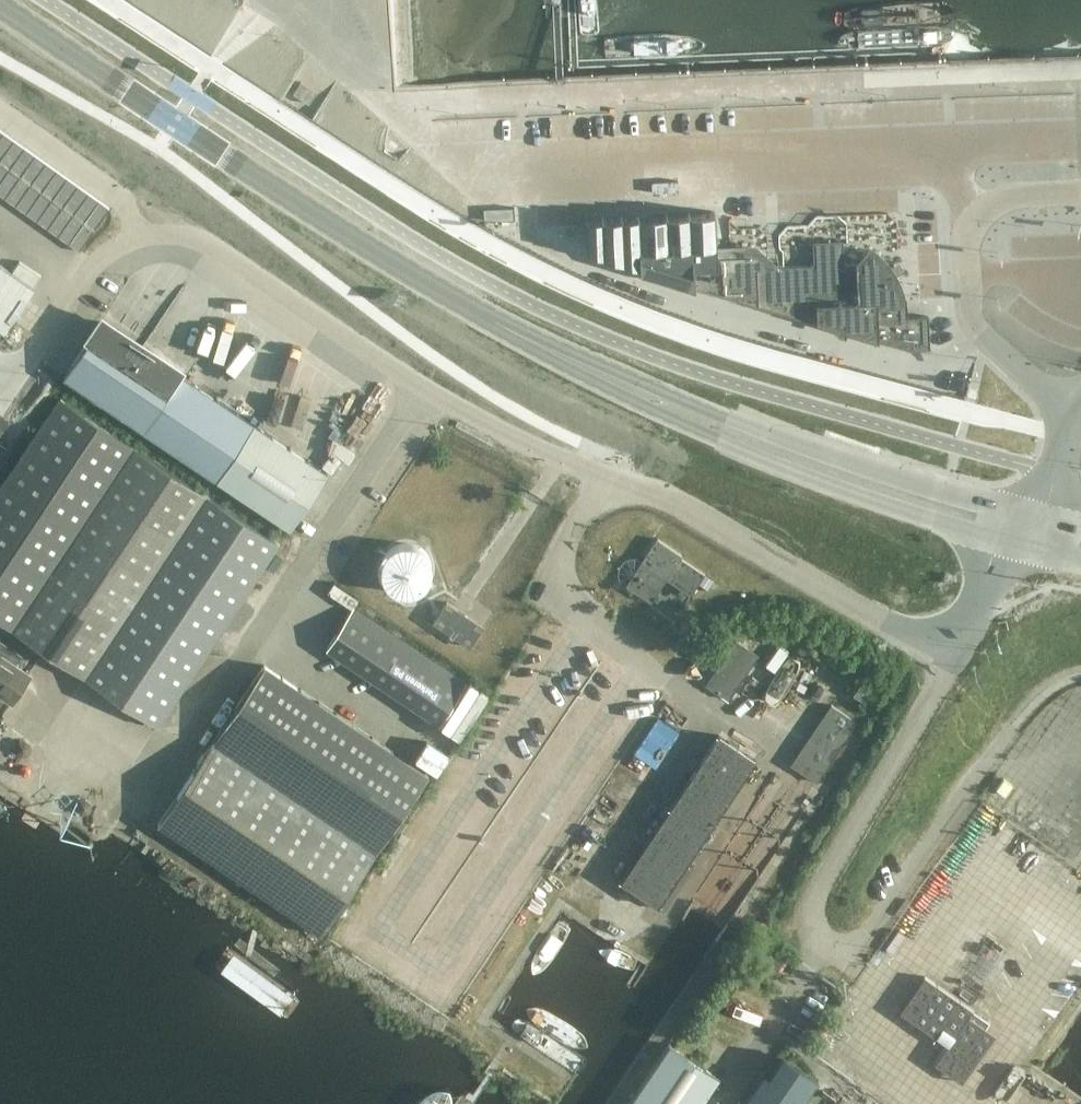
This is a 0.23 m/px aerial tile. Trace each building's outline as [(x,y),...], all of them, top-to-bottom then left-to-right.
[(308,103),(316,91),(300,81),(292,93),(308,103)] [(2,132),(0,135),(0,158),(13,140),(2,132)] [(13,140),(0,158),(0,163),(8,169),(23,147),(13,140)] [(34,155),(23,147),(8,169),(19,176),(34,155)] [(45,163),(34,155),(19,176),(29,184),(45,163)] [(0,163),(0,180),(8,169),(0,163)] [(55,170),(45,163),(29,184),(40,191),(55,170)] [(8,169),(0,180),(0,195),(4,198),(19,176),(8,169)] [(66,178),(55,170),(40,191),(51,199),(66,178)] [(29,184),(19,176),(4,198),(14,205),(29,184)] [(76,185),(66,178),(51,199),(61,206),(76,185)] [(40,191),(29,184),(14,205),(25,213),(40,191)] [(87,193),(76,185),(61,206),(72,214),(87,193)] [(51,199),(40,191),(25,213),(36,220),(51,199)] [(98,200),(87,193),(72,214),(83,221),(98,200)] [(61,206),(51,199),(36,220),(46,228),(61,206)] [(108,208),(98,200),(83,221),(93,229),(108,208)] [(72,214),(61,206),(46,228),(57,235),(72,214)] [(713,211),(584,217),(585,249),(639,264),(639,270),(694,285),(765,307),(792,315),(827,325),(847,324),(846,331),(878,340),(907,349),(929,348),(927,315),(900,316),(900,308),(899,298),(898,294),(896,287),(892,276),(898,272),(893,264),(887,268),(882,262),(876,255),(870,250),(866,262),(846,263),(842,259),(841,244),(828,244),(812,245),(813,261),(810,265),(785,265),(772,266),(752,248),(714,249),(713,211)] [(83,221),(72,214),(57,235),(67,243),(83,221)] [(93,229),(83,221),(67,243),(78,250),(93,229)] [(18,261),(11,272),(33,286),(38,278),(40,276),(18,261)] [(33,286),(11,272),(0,264),(0,328),(3,330),(33,286)] [(289,527),(326,472),(253,423),(100,321),(63,376),(216,478),(289,527)] [(0,487),(0,621),(157,725),(279,542),(60,397),(0,487)] [(638,578),(631,588),(650,601),(665,578),(690,595),(704,573),(680,556),(681,554),(656,538),(640,561),(647,566),(640,575),(639,574),(636,577),(638,578)] [(380,564),(380,569),(380,574),(382,578),(384,583),(388,586),(392,589),(396,592),(401,593),(406,593),(411,593),(416,591),(420,588),(424,585),(427,581),(429,577),(430,572),(430,567),(430,562),(428,557),(426,553),(422,549),(418,546),(414,544),(409,543),(404,542),(399,543),(395,545),(390,547),(386,550),(383,554),(381,559),(380,564)] [(468,646),(482,626),(446,601),(432,621),(468,646)] [(465,682),(352,607),(324,648),(438,724),(465,682)] [(728,698),(757,654),(735,640),(706,684),(728,698)] [(14,664),(20,655),(0,641),(0,694),(10,701),(28,674),(14,664)] [(321,933),(375,852),(428,774),(263,664),(157,824),(321,933)] [(862,701),(870,690),(860,683),(852,694),(862,701)] [(789,764),(816,782),(856,722),(830,704),(789,764)] [(656,905),(663,909),(693,865),(686,860),(754,759),(717,735),(649,836),(643,831),(613,876),(619,881),(656,905)] [(21,755),(27,754),(30,749),(29,743),(24,740),(19,741),(15,746),(16,752),(21,755)] [(85,798),(79,799),(75,804),(76,810),(81,814),(87,813),(91,809),(90,802),(85,798)] [(923,976),(899,1011),(935,1037),(942,1027),(953,1034),(934,1062),(961,1082),(994,1033),(985,1027),(989,1021),(980,1014),(923,976)] [(718,1077),(667,1043),(627,1103),(700,1103),(718,1077)] [(744,1101),(749,1103),(795,1103),(798,1100),(814,1078),(782,1056),(770,1074),(764,1070),(754,1084),(756,1085),(744,1101)]
